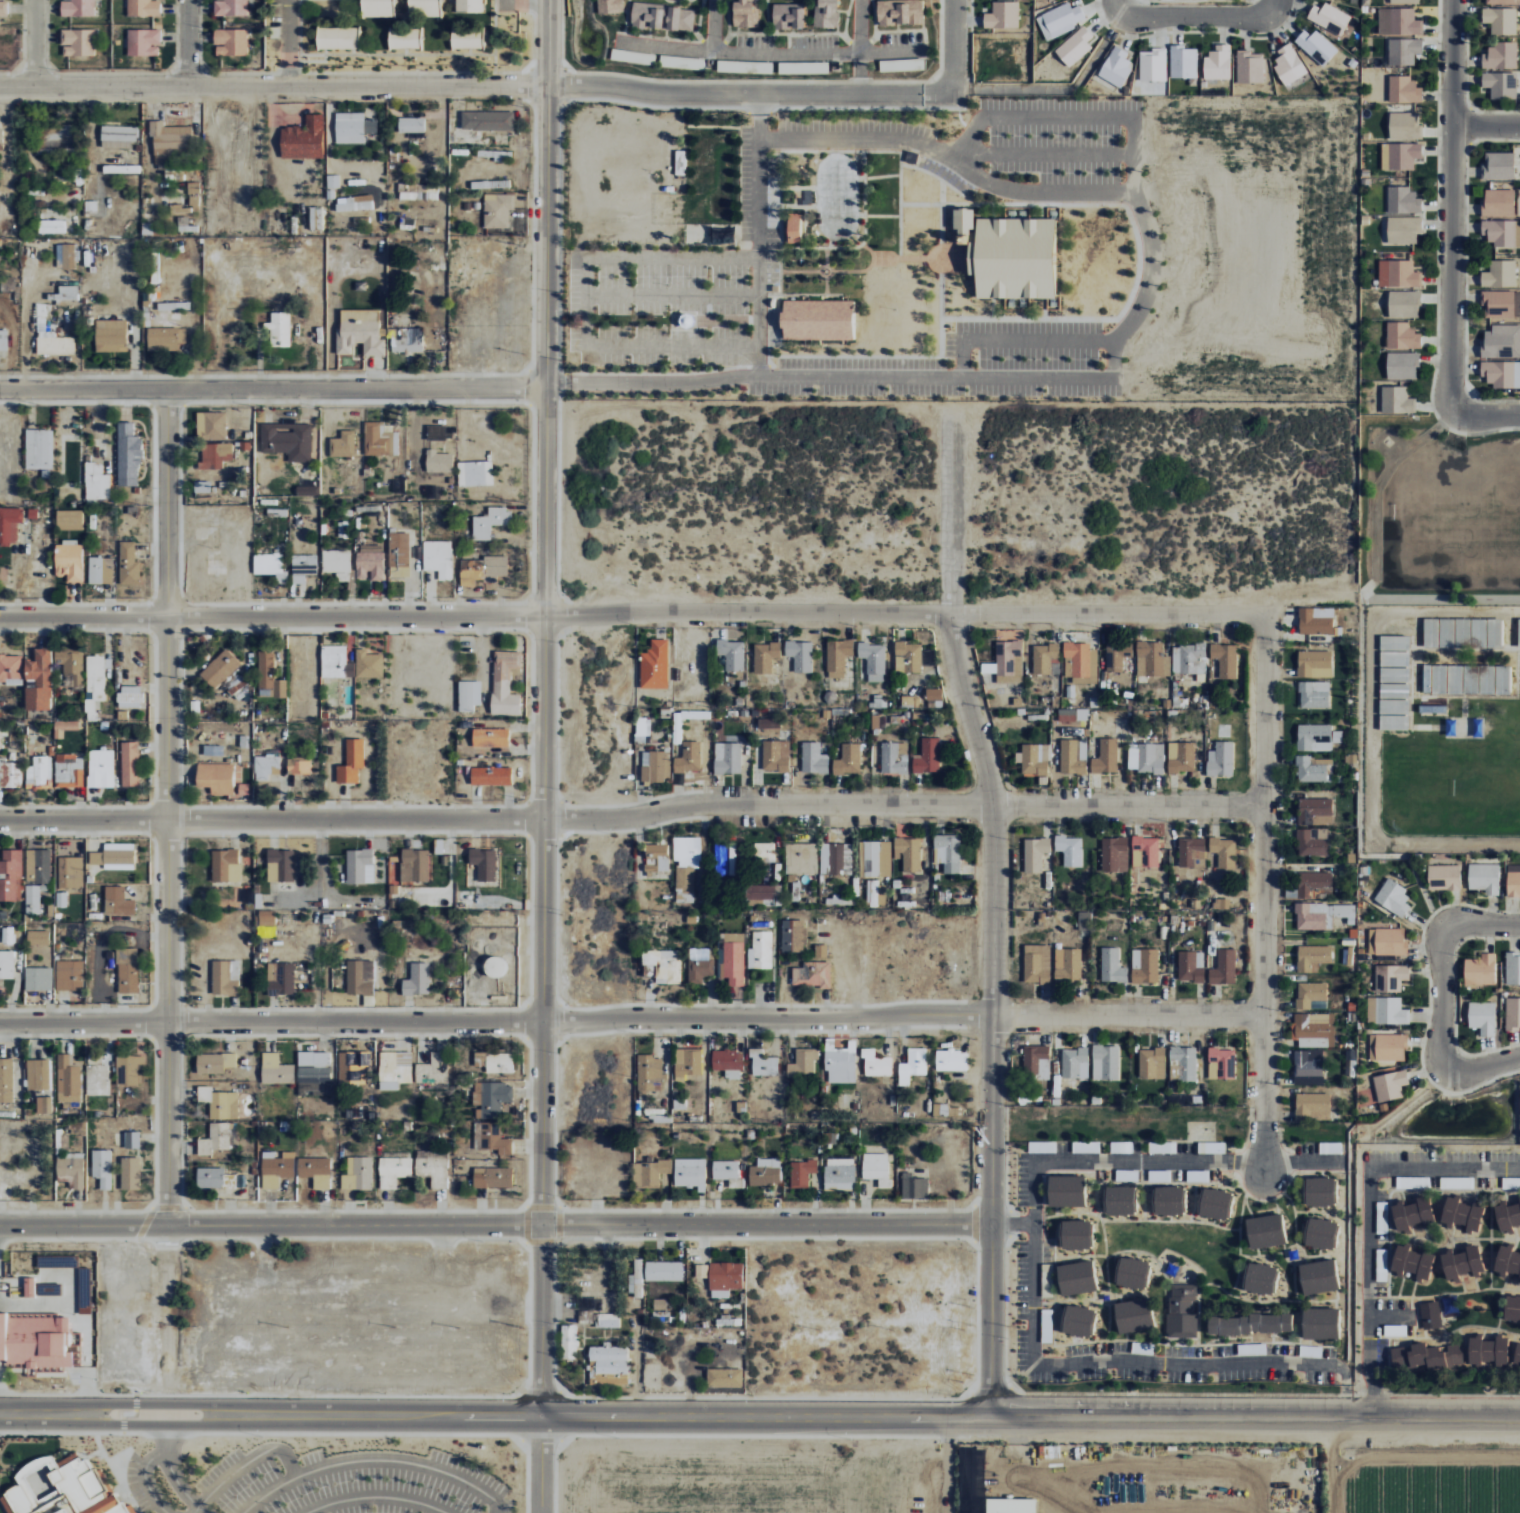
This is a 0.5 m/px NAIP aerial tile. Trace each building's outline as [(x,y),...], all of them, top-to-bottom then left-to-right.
[(61,16),(94,17),(94,0),(61,0),(61,16)] [(128,17),(160,15),(159,0),(127,0),(128,17)] [(214,16),(247,16),(247,0),(214,0),(214,16)] [(394,0),(362,0),(362,17),(394,17),(394,0)] [(409,16),(440,17),(440,0),(409,0),(409,16)] [(482,11),(481,0),(456,0),(456,12),(482,11)] [(597,13),(623,12),(623,0),(597,0),(597,13)] [(733,28),(759,27),(758,0),(735,0),(735,1),(733,1),(733,28)] [(839,10),(837,10),(838,0),(816,0),(814,27),(838,28),(839,10)] [(895,25),(895,24),(923,24),(923,0),(877,0),(877,26),(895,25)] [(1019,2),(993,2),(993,13),(984,13),(984,27),(1018,28),(1019,2)] [(1071,8),(1069,2),(1036,17),(1046,41),(1075,28),(1073,24),(1085,18),(1079,4),(1071,8)] [(1313,4),(1306,19),(1341,35),(1351,15),(1325,2),(1322,9),(1313,4)] [(695,7),(632,3),(630,26),(693,30),(695,7)] [(805,4),(773,3),(772,29),(790,30),(790,28),(804,28),(805,4)] [(1379,35),(1423,34),(1423,19),(1415,20),(1415,8),(1379,8),(1379,35)] [(1516,8),(1482,8),(1482,23),(1491,23),(1491,34),(1516,35),(1516,8)] [(1087,42),(1094,36),(1083,24),(1054,51),(1069,68),(1092,47),(1087,42)] [(318,27),(318,49),(359,49),(359,27),(318,27)] [(390,28),(390,48),(420,49),(421,28),(390,28)] [(483,49),(484,28),(452,28),(452,48),(483,49)] [(94,29),(61,30),(62,56),(94,55),(94,29)] [(128,56),(158,56),(158,45),(161,45),(161,29),(127,30),(128,56)] [(247,29),(213,29),(213,45),(215,45),(216,56),(248,55),(247,29)] [(1322,66),(1338,50),(1316,30),(1310,35),(1304,30),(1294,40),(1322,66)] [(1388,39),(1389,66),(1415,65),(1414,54),(1423,53),(1422,38),(1388,39)] [(1277,50),(1280,56),(1272,61),(1285,85),(1307,73),(1290,42),(1277,50)] [(1517,69),(1517,43),(1488,43),(1488,53),(1482,53),(1482,69),(1517,69)] [(1230,79),(1231,45),(1215,44),(1215,51),(1205,50),(1204,79),(1230,79)] [(1128,51),(1111,45),(1099,77),(1123,86),(1132,62),(1125,59),(1128,51)] [(1170,77),(1197,78),(1197,46),(1170,46),(1170,77)] [(610,59),(642,64),(644,53),(612,48),(610,59)] [(1166,49),(1139,49),(1140,81),(1167,80),(1166,49)] [(1264,83),(1264,53),(1253,53),(1253,50),(1237,50),(1237,83),(1264,83)] [(660,66),(703,71),(704,59),(661,54),(660,66)] [(880,71),(924,70),(924,59),(879,60),(880,71)] [(761,62),(717,61),(717,71),(761,72),(761,62)] [(828,62),(793,63),(793,74),(828,73),(828,62)] [(1517,98),(1517,72),(1482,73),(1482,88),(1491,88),(1491,99),(1517,98)] [(1388,77),(1389,103),(1423,102),(1423,87),(1416,87),(1416,77),(1388,77)] [(514,112),(462,111),(462,130),(514,130),(514,112)] [(364,143),(364,133),(377,133),(377,119),(364,119),(364,112),(335,113),(335,143),(364,143)] [(1423,140),(1423,124),(1419,124),(1419,113),(1390,112),(1389,139),(1423,140)] [(281,159),(323,158),(323,114),(306,114),(306,126),(280,127),(281,159)] [(424,117),(399,118),(399,132),(425,132),(424,117)] [(191,126),(164,126),(164,120),(150,121),(151,151),(191,150),(191,126)] [(37,152),(74,151),(73,124),(36,126),(37,152)] [(131,149),(131,141),(139,141),(140,126),(101,126),(100,148),(131,149)] [(1414,170),(1414,158),(1422,158),(1423,143),(1382,143),(1381,170),(1414,170)] [(685,175),(685,151),(676,150),(675,175),(685,175)] [(1514,152),(1483,152),(1483,179),(1514,179),(1514,152)] [(199,182),(187,182),(187,207),(199,207),(199,182)] [(435,199),(435,183),(401,184),(401,200),(435,199)] [(1387,213),(1422,213),(1422,198),(1416,198),(1416,188),(1388,187),(1387,213)] [(1483,216),(1519,216),(1519,189),(1515,189),(1483,189),(1483,216)] [(509,210),(513,210),(514,194),(484,194),(483,227),(509,228),(509,210)] [(336,211),(372,210),(371,196),(336,197),(336,211)] [(171,205),(171,213),(190,213),(190,206),(171,205)] [(321,207),(309,207),(310,230),(322,229),(321,207)] [(954,209),(955,232),(973,232),(973,209),(954,209)] [(178,232),(196,231),(196,226),(188,227),(188,217),(177,217),(178,232)] [(1422,217),(1388,217),(1388,243),(1416,243),(1417,232),(1422,232),(1422,217)] [(64,233),(64,220),(38,220),(38,233),(64,233)] [(1481,221),(1481,236),(1487,235),(1488,246),(1519,246),(1519,220),(1481,221)] [(976,242),(967,242),(967,262),(967,274),(976,274),(976,295),(1055,295),(1055,222),(976,222),(976,242)] [(780,223),(780,247),(801,247),(801,223),(780,223)] [(736,224),(711,224),(710,245),(736,245),(736,224)] [(74,267),(74,260),(77,260),(76,243),(55,244),(56,268),(74,267)] [(1413,260),(1378,260),(1379,287),(1422,286),(1422,271),(1414,272),(1413,260)] [(1516,261),(1489,260),(1489,272),(1481,272),(1481,287),(1515,287),(1516,261)] [(77,286),(58,285),(58,294),(50,294),(50,300),(77,300),(77,286)] [(1422,291),(1389,291),(1388,318),(1418,318),(1418,306),(1422,306),(1422,291)] [(1483,291),(1483,317),(1519,317),(1519,291),(1483,291)] [(782,310),(782,300),(854,300),(854,339),(782,339),(782,326),(778,326),(778,318),(778,310),(782,310)] [(190,302),(159,303),(159,311),(190,310),(190,302)] [(379,310),(341,310),(341,328),(336,328),(336,354),(350,354),(350,344),(363,344),(363,356),(384,356),(384,339),(379,339),(379,310)] [(684,326),(688,325),(690,322),(691,318),(690,315),(687,312),(683,311),(680,312),(677,315),(676,319),(677,322),(680,325),(684,326)] [(290,347),(289,312),(269,312),(270,347),(290,347)] [(96,352),(127,352),(126,320),(95,320),(96,352)] [(75,337),(55,337),(55,322),(37,322),(36,355),(74,355),(75,337)] [(1421,349),(1422,333),(1415,333),(1416,323),(1387,323),(1387,349),(1421,349)] [(1492,324),(1491,331),(1483,330),(1482,357),(1519,358),(1519,325),(1492,324)] [(178,350),(178,343),(186,343),(185,328),(147,328),(147,351),(178,350)] [(391,328),(391,353),(422,352),(421,328),(391,328)] [(1420,353),(1387,352),(1387,379),(1416,379),(1417,368),(1420,368),(1420,353)] [(1481,362),(1481,377),(1487,377),(1487,388),(1519,387),(1519,361),(1481,362)] [(1408,386),(1381,386),(1381,413),(1417,413),(1417,398),(1408,398),(1408,386)] [(224,411),(196,412),(197,440),(225,439),(224,411)] [(399,432),(392,432),(393,423),(365,422),(364,455),(398,456),(399,432)] [(139,487),(140,437),(133,437),(133,423),(117,423),(117,487),(139,487)] [(260,452),(288,453),(288,462),(311,462),(311,424),(260,423),(260,452)] [(427,439),(452,440),(453,426),(427,426),(427,439)] [(25,469),(52,469),(53,430),(25,429),(25,469)] [(354,431),(341,430),(340,438),(329,438),(329,456),(354,457),(354,431)] [(200,443),(201,469),(222,469),(222,461),(232,460),(232,443),(200,443)] [(426,472),(452,472),(452,452),(427,452),(426,472)] [(492,461),(457,462),(458,486),(493,485),(492,461)] [(110,499),(110,474),(103,474),(103,463),(85,463),(86,499),(110,499)] [(210,482),(194,481),(193,492),(209,493),(210,482)] [(319,485),(298,486),(298,496),(319,495),(319,485)] [(22,522),(23,509),(0,508),(0,544),(17,544),(17,522),(22,522)] [(473,540),(491,540),(491,525),(512,524),(512,508),(488,508),(488,516),(473,516),(473,540)] [(83,510),(57,510),(57,529),(83,530),(83,510)] [(409,532),(389,533),(389,577),(410,577),(409,532)] [(135,541),(119,542),(119,585),(140,584),(140,561),(135,561),(135,541)] [(452,541),(423,541),(423,570),(438,570),(438,580),(452,580),(452,541)] [(66,582),(82,582),(83,542),(55,542),(54,576),(66,576),(66,582)] [(350,550),(322,550),(322,572),(337,572),(337,581),(348,581),(348,573),(350,573),(350,550)] [(383,552),(355,552),(356,579),(368,579),(369,581),(383,580),(383,552)] [(254,574),(276,574),(276,584),(287,583),(287,571),(283,571),(282,554),(253,554),(254,574)] [(316,555),(292,555),(292,584),(305,584),(304,574),(317,574),(316,555)] [(508,556),(483,556),(483,560),(460,559),(460,587),(474,587),(474,581),(497,582),(497,576),(507,577),(508,556)] [(88,583),(113,584),(113,557),(89,557),(88,583)] [(1333,633),(1333,608),(1299,609),(1299,634),(1333,633)] [(1438,618),(1423,618),(1423,648),(1438,648),(1438,618)] [(1454,618),(1439,618),(1440,648),(1455,648),(1454,618)] [(1455,647),(1502,648),(1503,619),(1456,618),(1455,647)] [(1409,651),(1409,636),(1380,635),(1380,650),(1409,651)] [(669,640),(650,639),(650,653),(641,653),(640,688),(667,688),(669,640)] [(725,671),(744,671),(744,640),(717,641),(717,655),(725,655),(725,671)] [(845,677),(844,656),(853,656),(853,640),(825,641),(826,678),(845,677)] [(1023,684),(1023,641),(997,641),(996,683),(1023,684)] [(1171,656),(1163,656),(1164,642),(1137,641),(1137,675),(1170,676),(1171,656)] [(812,672),(811,642),(784,642),(785,657),(793,657),(793,672),(812,672)] [(921,642),(894,643),(895,673),(922,673),(921,642)] [(772,674),(772,658),(780,658),(780,643),(755,643),(755,674),(772,674)] [(885,644),(858,643),(858,658),(867,658),(866,681),(884,682),(885,644)] [(1097,649),(1090,649),(1090,643),(1064,643),(1064,684),(1097,684),(1097,649)] [(1060,644),(1033,644),(1033,674),(1059,675),(1060,644)] [(1237,645),(1211,645),(1211,659),(1219,659),(1219,679),(1237,679),(1237,645)] [(322,678),(355,677),(354,662),(346,663),(346,646),(321,646),(322,678)] [(26,710),(51,711),(52,648),(35,648),(35,660),(26,660),(26,679),(35,680),(35,687),(26,687),(26,710)] [(64,675),(72,675),(71,690),(83,690),(83,649),(56,648),(56,662),(64,662),(64,675)] [(200,672),(215,688),(241,664),(226,648),(200,672)] [(383,654),(366,654),(366,650),(356,650),(356,677),(383,678),(383,654)] [(274,651),(259,651),(258,697),(287,697),(287,680),(274,679),(274,651)] [(520,715),(520,694),(510,694),(510,670),(521,670),(521,652),(493,651),(493,715),(520,715)] [(1332,651),(1298,651),(1298,677),(1332,678),(1332,651)] [(1409,652),(1380,651),(1380,666),(1409,667),(1409,652)] [(22,655),(0,655),(0,680),(23,680),(22,655)] [(105,700),(104,668),(112,668),(112,656),(86,657),(87,692),(93,692),(93,699),(86,699),(86,720),(96,720),(96,701),(105,700)] [(1447,665),(1432,666),(1432,695),(1447,695),(1447,665)] [(1464,665),(1464,694),(1478,694),(1479,666),(1464,665)] [(1511,666),(1480,665),(1479,694),(1510,695),(1511,666)] [(1448,695),(1463,695),(1463,666),(1448,666),(1448,695)] [(1409,668),(1381,668),(1380,682),(1409,683),(1409,668)] [(481,705),(481,681),(458,681),(458,712),(474,712),(474,705),(481,705)] [(1329,682),(1300,681),(1299,708),(1329,708),(1329,682)] [(1380,698),(1409,699),(1409,684),(1381,684),(1380,698)] [(142,686),(119,686),(119,708),(142,707),(142,686)] [(936,707),(935,701),(943,701),(942,688),(927,689),(927,707),(936,707)] [(920,696),(901,696),(901,707),(920,707),(920,696)] [(1409,715),(1409,700),(1380,699),(1380,714),(1409,715)] [(1419,714),(1447,714),(1447,706),(1419,706),(1419,714)] [(1059,709),(1059,721),(1086,721),(1087,709),(1059,709)] [(1409,716),(1380,716),(1380,731),(1408,731),(1409,716)] [(650,740),(650,733),(648,733),(647,718),(636,719),(637,741),(650,740)] [(758,719),(759,729),(780,728),(780,718),(758,719)] [(78,720),(54,720),(54,739),(63,738),(63,730),(79,730),(78,720)] [(1298,724),(1297,751),(1332,751),(1332,742),(1342,743),(1342,731),(1332,731),(1332,725),(1298,724)] [(509,729),(473,728),(473,747),(508,748),(509,729)] [(913,772),(940,772),(939,738),(922,738),(922,756),(913,756),(913,772)] [(1100,739),(1100,758),(1090,758),(1091,773),(1118,773),(1117,738),(1100,739)] [(364,739),(346,739),(346,766),(337,766),(336,783),(358,784),(359,768),(364,768),(364,739)] [(1060,740),(1059,774),(1086,774),(1087,740),(1060,740)] [(701,741),(682,741),(682,758),(674,758),(674,771),(701,772),(701,741)] [(763,741),(762,771),(789,771),(790,741),(763,741)] [(139,742),(123,742),(121,786),(138,786),(139,742)] [(820,742),(802,742),(802,773),(828,773),(829,754),(820,754),(820,742)] [(1233,742),(1216,742),(1215,756),(1207,756),(1206,775),(1232,776),(1233,742)] [(741,774),(741,743),(715,743),(714,773),(741,774)] [(860,743),(841,743),(842,759),(833,760),(833,774),(860,774),(860,743)] [(881,743),(882,773),(909,773),(908,743),(881,743)] [(1164,744),(1128,743),(1128,772),(1164,773),(1164,744)] [(1194,743),(1168,743),(1168,772),(1195,772),(1194,743)] [(1048,745),(1022,744),(1022,776),(1048,776),(1048,745)] [(203,755),(224,756),(224,746),(204,745),(203,755)] [(113,750),(88,751),(89,788),(114,787),(113,750)] [(671,781),(670,751),(641,752),(642,782),(671,781)] [(55,788),(83,788),(83,756),(55,755),(55,788)] [(268,781),(268,773),(279,773),(280,756),(255,756),(255,780),(268,781)] [(51,786),(51,757),(32,757),(32,766),(26,766),(26,785),(51,786)] [(310,775),(310,758),(287,757),(287,774),(310,775)] [(1333,758),(1297,757),(1297,782),(1327,782),(1327,768),(1333,768),(1333,758)] [(21,763),(0,763),(0,777),(1,777),(2,788),(21,787),(21,763)] [(234,763),(197,764),(197,788),(211,787),(211,795),(234,795),(234,763)] [(512,767),(471,767),(471,785),(512,785),(512,767)] [(249,784),(239,783),(239,794),(249,795),(249,784)] [(1333,799),(1298,798),(1298,824),(1333,825),(1333,799)] [(1327,828),(1297,829),(1297,855),(1328,854),(1327,828)] [(1081,866),(1081,836),(1055,836),(1055,852),(1063,852),(1063,867),(1081,866)] [(1127,836),(1101,837),(1101,871),(1128,871),(1127,836)] [(1159,866),(1158,836),(1132,836),(1132,866),(1159,866)] [(694,902),(693,868),(700,868),(700,837),(674,837),(675,902),(694,902)] [(920,871),(920,837),(894,838),(894,860),(901,860),(902,871),(920,871)] [(1205,837),(1179,837),(1179,866),(1205,867),(1205,837)] [(1236,838),(1209,837),(1209,852),(1217,852),(1217,868),(1235,868),(1236,838)] [(1024,838),(1024,872),(1042,873),(1042,853),(1050,853),(1050,838),(1024,838)] [(891,876),(891,841),(864,841),(864,877),(891,876)] [(103,869),(133,869),(134,843),(104,842),(103,852),(89,851),(89,864),(103,864),(103,869)] [(819,873),(851,874),(852,843),(820,842),(819,873)] [(775,843),(755,843),(755,862),(774,862),(775,843)] [(816,843),(785,843),(785,873),(817,873),(816,843)] [(669,844),(645,844),(645,872),(669,872),(669,844)] [(728,846),(716,845),(715,874),(727,875),(728,846)] [(294,881),(294,872),(301,872),(301,861),(293,861),(294,849),(267,848),(267,881),(294,881)] [(496,849),(469,848),(469,864),(477,864),(477,880),(495,880),(496,849)] [(21,900),(21,849),(2,849),(2,860),(0,860),(0,901),(21,900)] [(26,882),(50,882),(50,849),(25,849),(26,882)] [(239,881),(240,850),(212,849),(211,880),(239,881)] [(347,849),(347,884),(365,883),(365,865),(373,865),(373,849),(347,849)] [(429,849),(401,849),(402,881),(429,880),(429,849)] [(82,856),(57,857),(57,887),(82,887),(82,856)] [(1499,863),(1468,864),(1468,889),(1485,889),(1485,895),(1499,895),(1499,863)] [(1460,864),(1428,865),(1428,890),(1461,889),(1460,864)] [(1508,864),(1507,896),(1519,896),(1519,864),(1508,864)] [(1332,872),(1298,871),(1297,898),(1313,899),(1313,898),(1332,898),(1332,872)] [(1405,903),(1411,891),(1385,878),(1374,901),(1403,916),(1409,905),(1405,903)] [(870,905),(885,905),(886,882),(871,882),(870,905)] [(25,884),(25,913),(40,912),(40,890),(47,890),(47,884),(25,884)] [(782,885),(748,884),(748,903),(781,903),(782,885)] [(105,914),(135,914),(135,899),(124,899),(124,886),(105,886),(105,914)] [(1229,898),(1215,898),(1215,908),(1229,908),(1229,898)] [(1333,930),(1333,920),(1355,920),(1355,904),(1296,903),(1295,929),(1333,930)] [(275,936),(275,911),(257,911),(257,937),(275,936)] [(1078,929),(1091,929),(1091,911),(1078,911),(1078,929)] [(781,952),(805,952),(806,920),(782,919),(781,952)] [(12,927),(2,927),(2,943),(11,943),(12,927)] [(1406,927),(1374,928),(1375,955),(1406,954),(1406,927)] [(49,944),(49,930),(27,931),(27,945),(49,944)] [(748,968),(772,969),(772,931),(753,931),(753,948),(748,948),(748,968)] [(744,986),(745,933),(724,933),(724,978),(729,978),(729,985),(744,986)] [(828,944),(815,944),(815,957),(829,957),(828,944)] [(1051,944),(1024,944),(1023,982),(1050,983),(1051,944)] [(1332,946),(1298,945),(1298,972),(1311,972),(1311,963),(1332,963),(1332,946)] [(136,947),(117,948),(117,993),(137,992),(136,947)] [(1127,967),(1119,967),(1119,947),(1101,947),(1102,982),(1127,981),(1127,967)] [(714,948),(689,948),(688,982),(702,983),(702,976),(714,976),(714,948)] [(1081,982),(1082,948),(1055,948),(1055,982),(1081,982)] [(1131,982),(1158,983),(1158,949),(1132,948),(1131,982)] [(1209,983),(1234,983),(1235,949),(1218,948),(1217,968),(1209,968),(1209,983)] [(680,984),(682,950),(643,949),(643,964),(658,965),(658,978),(667,978),(667,983),(680,984)] [(0,950),(0,978),(13,978),(13,950),(0,950)] [(1204,980),(1204,951),(1178,951),(1179,981),(1204,980)] [(1506,951),(1505,984),(1519,984),(1519,951),(1506,951)] [(1465,959),(1465,984),(1496,984),(1495,952),(1481,952),(1481,959),(1465,959)] [(1343,953),(1342,964),(1352,964),(1352,954),(1343,953)] [(485,976),(504,975),(504,956),(485,956),(485,976)] [(56,990),(83,990),(83,960),(56,960),(56,990)] [(212,995),(239,994),(238,960),(211,960),(212,995)] [(373,960),(346,960),(345,995),(373,995),(373,960)] [(792,967),(792,986),(831,986),(831,962),(803,961),(803,967),(792,967)] [(294,963),(268,962),(267,994),(294,994),(294,963)] [(429,994),(428,962),(409,962),(410,979),(401,979),(401,994),(429,994)] [(1410,965),(1375,965),(1375,991),(1401,992),(1401,980),(1409,980),(1410,965)] [(51,990),(52,967),(25,967),(25,989),(51,990)] [(1298,1009),(1327,1008),(1326,982),(1297,983),(1298,1009)] [(1401,997),(1368,997),(1367,1023),(1410,1023),(1410,1008),(1401,1008),(1401,997)] [(1506,997),(1506,1031),(1519,1031),(1519,997),(1506,997)] [(1495,1002),(1469,1002),(1468,1027),(1480,1028),(1480,1036),(1495,1036),(1495,1002)] [(1329,1013),(1295,1013),(1295,1023),(1292,1023),(1292,1039),(1298,1038),(1298,1047),(1329,1047),(1329,1013)] [(1405,1060),(1405,1049),(1408,1049),(1409,1034),(1371,1033),(1370,1059),(1405,1060)] [(856,1083),(856,1040),(848,1040),(848,1049),(825,1049),(825,1071),(828,1071),(828,1083),(856,1083)] [(1050,1078),(1049,1045),(1023,1046),(1024,1079),(1050,1078)] [(1093,1080),(1119,1080),(1119,1045),(1093,1046),(1093,1080)] [(1196,1046),(1169,1047),(1169,1060),(1179,1060),(1179,1080),(1196,1079),(1196,1046)] [(702,1074),(702,1048),(675,1048),(675,1081),(685,1081),(685,1074),(702,1074)] [(779,1075),(779,1057),(763,1057),(763,1048),(751,1048),(752,1075),(779,1075)] [(819,1048),(795,1048),(795,1063),(787,1063),(787,1077),(814,1078),(814,1059),(818,1059),(819,1048)] [(891,1057),(875,1057),(875,1048),(861,1048),(862,1057),(865,1057),(865,1076),(891,1075),(891,1057)] [(926,1048),(908,1048),(908,1063),(899,1063),(899,1086),(910,1086),(910,1074),(927,1074),(926,1048)] [(1088,1048),(1061,1048),(1062,1078),(1089,1078),(1088,1048)] [(1139,1078),(1165,1079),(1165,1048),(1140,1048),(1139,1078)] [(1208,1079),(1235,1078),(1235,1048),(1208,1048),(1208,1079)] [(1323,1049),(1294,1049),(1294,1077),(1323,1076),(1323,1049)] [(742,1079),(743,1051),(713,1050),(712,1069),(725,1069),(725,1078),(742,1079)] [(936,1050),(936,1070),(967,1070),(967,1050),(936,1050)] [(330,1051),(297,1052),(298,1083),(311,1082),(311,1095),(331,1094),(330,1051)] [(369,1052),(338,1051),(337,1082),(364,1083),(364,1065),(369,1065),(369,1052)] [(411,1051),(393,1051),(394,1062),(380,1063),(381,1090),(398,1090),(397,1083),(411,1082),(411,1051)] [(430,1051),(430,1063),(415,1063),(416,1082),(448,1081),(447,1051),(430,1051)] [(278,1052),(261,1052),(261,1084),(294,1083),(293,1064),(278,1064),(278,1052)] [(513,1053),(486,1052),(485,1064),(486,1064),(485,1072),(512,1073),(513,1053)] [(57,1108),(80,1108),(81,1064),(72,1064),(73,1053),(58,1053),(57,1108)] [(235,1053),(196,1053),(196,1074),(224,1074),(224,1067),(236,1067),(235,1053)] [(117,1085),(138,1085),(138,1069),(144,1069),(144,1055),(117,1055),(117,1085)] [(662,1091),(662,1055),(638,1055),(638,1097),(646,1097),(647,1090),(662,1091)] [(87,1095),(109,1094),(108,1065),(103,1065),(103,1056),(86,1056),(87,1095)] [(13,1058),(0,1058),(0,1102),(12,1102),(13,1058)] [(49,1059),(27,1059),(27,1090),(50,1089),(49,1059)] [(1374,1074),(1376,1101),(1403,1098),(1402,1085),(1408,1084),(1407,1071),(1374,1074)] [(512,1102),(512,1082),(473,1082),(473,1106),(477,1106),(477,1117),(501,1117),(502,1102),(512,1102)] [(237,1119),(238,1092),(211,1091),(211,1086),(197,1086),(197,1102),(210,1102),(209,1118),(237,1119)] [(1330,1119),(1330,1093),(1296,1093),(1296,1120),(1330,1119)] [(52,1096),(36,1096),(36,1112),(51,1113),(52,1096)] [(934,1105),(934,1115),(963,1115),(963,1106),(934,1105)] [(236,1122),(209,1123),(209,1138),(197,1138),(198,1155),(211,1155),(211,1149),(237,1149),(236,1122)] [(512,1138),(501,1138),(501,1122),(476,1123),(477,1149),(498,1149),(498,1155),(512,1155),(512,1138)] [(139,1148),(139,1131),(125,1131),(125,1148),(139,1148)] [(56,1132),(56,1148),(69,1148),(69,1132),(56,1132)] [(1176,1142),(1149,1141),(1149,1153),(1176,1153),(1176,1142)] [(1028,1152),(1056,1152),(1056,1142),(1028,1142),(1028,1152)] [(1100,1142),(1072,1142),(1072,1152),(1100,1152),(1100,1142)] [(1133,1142),(1111,1142),(1111,1153),(1133,1153),(1133,1142)] [(1226,1142),(1198,1142),(1198,1153),(1226,1153),(1226,1142)] [(1341,1142),(1319,1142),(1319,1154),(1341,1154),(1341,1142)] [(99,1189),(111,1189),(112,1150),(92,1150),(91,1176),(100,1176),(99,1189)] [(73,1189),(83,1189),(84,1154),(57,1153),(57,1182),(73,1182),(73,1189)] [(448,1188),(447,1153),(431,1153),(432,1188),(448,1188)] [(888,1153),(862,1153),(862,1179),(879,1179),(878,1188),(892,1188),(892,1179),(888,1179),(888,1153)] [(140,1189),(139,1157),(121,1157),(122,1190),(140,1189)] [(330,1158),(299,1157),(298,1176),(313,1177),(312,1188),(329,1188),(330,1158)] [(372,1157),(347,1157),(347,1174),(340,1174),(340,1189),(371,1189),(372,1157)] [(411,1177),(412,1157),(379,1157),(379,1188),(396,1189),(397,1177),(411,1177)] [(294,1158),(262,1158),(262,1189),(279,1189),(279,1177),(294,1177),(294,1158)] [(674,1186),(698,1186),(697,1192),(705,1192),(706,1159),(675,1158),(674,1186)] [(781,1185),(780,1158),(758,1159),(758,1166),(749,1166),(749,1185),(781,1185)] [(855,1159),(825,1158),(825,1189),(855,1189),(855,1159)] [(671,1159),(647,1159),(647,1162),(634,1162),(634,1188),(660,1187),(659,1173),(672,1173),(671,1159)] [(739,1161),(713,1160),(713,1178),(738,1179),(739,1161)] [(817,1160),(791,1161),(791,1188),(809,1188),(809,1173),(817,1172),(817,1160)] [(223,1188),(223,1168),(197,1167),(196,1187),(223,1188)] [(512,1167),(473,1167),(474,1187),(512,1187),(512,1167)] [(1118,1171),(1118,1181),(1138,1180),(1137,1170),(1118,1171)] [(1170,1181),(1170,1170),(1148,1170),(1148,1181),(1170,1181)] [(1186,1181),(1209,1181),(1209,1170),(1186,1170),(1186,1181)] [(928,1178),(912,1178),(912,1172),(902,1172),(901,1197),(928,1197),(928,1178)] [(1085,1205),(1084,1175),(1048,1176),(1049,1206),(1085,1205)] [(1336,1206),(1337,1177),(1304,1176),(1303,1204),(1336,1206)] [(1473,1188),(1473,1178),(1441,1178),(1440,1188),(1473,1188)] [(1519,1188),(1519,1178),(1502,1178),(1502,1188),(1519,1188)] [(1184,1215),(1185,1187),(1154,1185),(1152,1213),(1184,1215)] [(1104,1214),(1136,1214),(1136,1186),(1104,1186),(1104,1214)] [(1234,1193),(1203,1186),(1197,1214),(1228,1220),(1234,1193)] [(1429,1195),(1416,1197),(1417,1202),(1404,1205),(1403,1201),(1392,1204),(1397,1232),(1410,1229),(1409,1224),(1433,1219),(1429,1195)] [(1485,1204),(1473,1201),(1472,1205),(1459,1202),(1460,1198),(1447,1195),(1440,1225),(1452,1228),(1453,1223),(1467,1226),(1467,1230),(1478,1233),(1485,1204)] [(1501,1236),(1514,1233),(1512,1226),(1519,1224),(1519,1197),(1519,1198),(1519,1202),(1507,1206),(1506,1201),(1493,1204),(1501,1236)] [(1388,1202),(1376,1202),(1377,1234),(1388,1234),(1388,1202)] [(1286,1244),(1282,1213),(1246,1218),(1250,1248),(1286,1244)] [(1336,1249),(1338,1221),(1307,1218),(1304,1246),(1336,1249)] [(1060,1248),(1092,1249),(1093,1221),(1061,1220),(1060,1248)] [(1434,1256),(1409,1250),(1411,1245),(1398,1242),(1391,1272),(1403,1275),(1404,1271),(1429,1277),(1434,1256)] [(1484,1269),(1478,1243),(1466,1246),(1467,1251),(1454,1254),(1453,1250),(1440,1253),(1447,1281),(1459,1278),(1459,1275),(1484,1269)] [(1512,1251),(1513,1246),(1499,1244),(1494,1272),(1505,1274),(1506,1272),(1519,1275),(1519,1253),(1512,1251)] [(45,1269),(45,1256),(79,1256),(80,1269),(45,1269)] [(1114,1284),(1146,1289),(1151,1261),(1119,1256),(1114,1284)] [(641,1259),(631,1259),(631,1274),(628,1274),(628,1295),(642,1295),(641,1259)] [(1300,1263),(1303,1294),(1339,1290),(1336,1259),(1300,1263)] [(1060,1295),(1096,1291),(1093,1260),(1057,1264),(1060,1295)] [(682,1280),(683,1262),(645,1261),(645,1280),(682,1280)] [(1387,1261),(1377,1261),(1377,1281),(1387,1281),(1387,1261)] [(729,1297),(729,1287),(742,1288),(743,1263),(710,1262),(709,1297),(729,1297)] [(1279,1267),(1247,1262),(1243,1290),(1275,1295),(1279,1267)] [(694,1276),(707,1277),(708,1264),(695,1264),(694,1276)] [(93,1317),(82,1316),(83,1270),(94,1271),(93,1317)] [(24,1297),(35,1297),(35,1278),(24,1278),(24,1297)] [(1197,1284),(1168,1284),(1169,1337),(1198,1337),(1198,1314),(1191,1314),(1191,1299),(1197,1299),(1197,1284)] [(45,1299),(45,1286),(63,1286),(63,1298),(45,1299)] [(1519,1321),(1519,1295),(1506,1294),(1503,1319),(1519,1321)] [(1155,1327),(1149,1297),(1114,1303),(1119,1334),(1155,1327)] [(1441,1316),(1438,1301),(1420,1304),(1423,1320),(1441,1316)] [(1090,1338),(1096,1310),(1066,1303),(1060,1331),(1090,1338)] [(1340,1308),(1303,1308),(1303,1339),(1339,1339),(1340,1308)] [(597,1327),(619,1327),(619,1314),(597,1313),(597,1327)] [(8,1359),(0,1359),(0,1314),(9,1314),(9,1317),(70,1317),(70,1333),(70,1356),(73,1356),(73,1367),(36,1367),(36,1364),(32,1364),(29,1364),(8,1364),(8,1359)] [(1209,1334),(1251,1334),(1251,1332),(1292,1332),(1293,1315),(1209,1315),(1209,1334)] [(561,1359),(577,1359),(576,1324),(560,1325),(561,1359)] [(1406,1335),(1406,1325),(1385,1325),(1385,1335),(1406,1335)] [(1508,1363),(1508,1336),(1496,1336),(1496,1340),(1481,1340),(1481,1337),(1470,1336),(1469,1367),(1482,1367),(1482,1363),(1508,1363)] [(1445,1367),(1442,1345),(1426,1347),(1426,1341),(1408,1344),(1408,1345),(1391,1348),(1395,1374),(1445,1367)] [(1154,1343),(1132,1342),(1132,1353),(1153,1354),(1154,1343)] [(1087,1354),(1086,1343),(1064,1346),(1066,1356),(1087,1354)] [(1266,1354),(1265,1343),(1237,1344),(1237,1355),(1266,1354)] [(1448,1344),(1449,1361),(1463,1360),(1462,1343),(1448,1344)] [(595,1372),(627,1373),(628,1346),(589,1346),(589,1361),(595,1361),(595,1372)] [(1321,1357),(1322,1347),(1300,1346),(1300,1356),(1321,1357)] [(742,1369),(707,1369),(707,1387),(742,1387),(742,1369)] [(56,1461),(74,1451),(77,1456),(71,1459),(59,1466),(56,1461)] [(67,1507),(57,1512),(15,1512),(13,1508),(4,1492),(19,1483),(15,1475),(18,1472),(21,1467),(31,1460),(41,1455),(52,1454),(54,1458),(56,1461),(59,1466),(71,1459),(77,1456),(79,1456),(82,1461),(87,1457),(93,1467),(108,1494),(111,1500),(114,1505),(120,1502),(123,1499),(131,1512),(71,1512),(67,1507)] [(93,1467),(98,1464),(113,1490),(108,1494),(93,1467)] [(6,1512),(0,1500),(0,1495),(4,1492),(13,1508),(15,1512),(6,1512)] [(984,1497),(984,1512),(958,1512),(958,1497),(984,1497)] [(1034,1498),(1034,1512),(984,1512),(984,1497),(1034,1498)]
